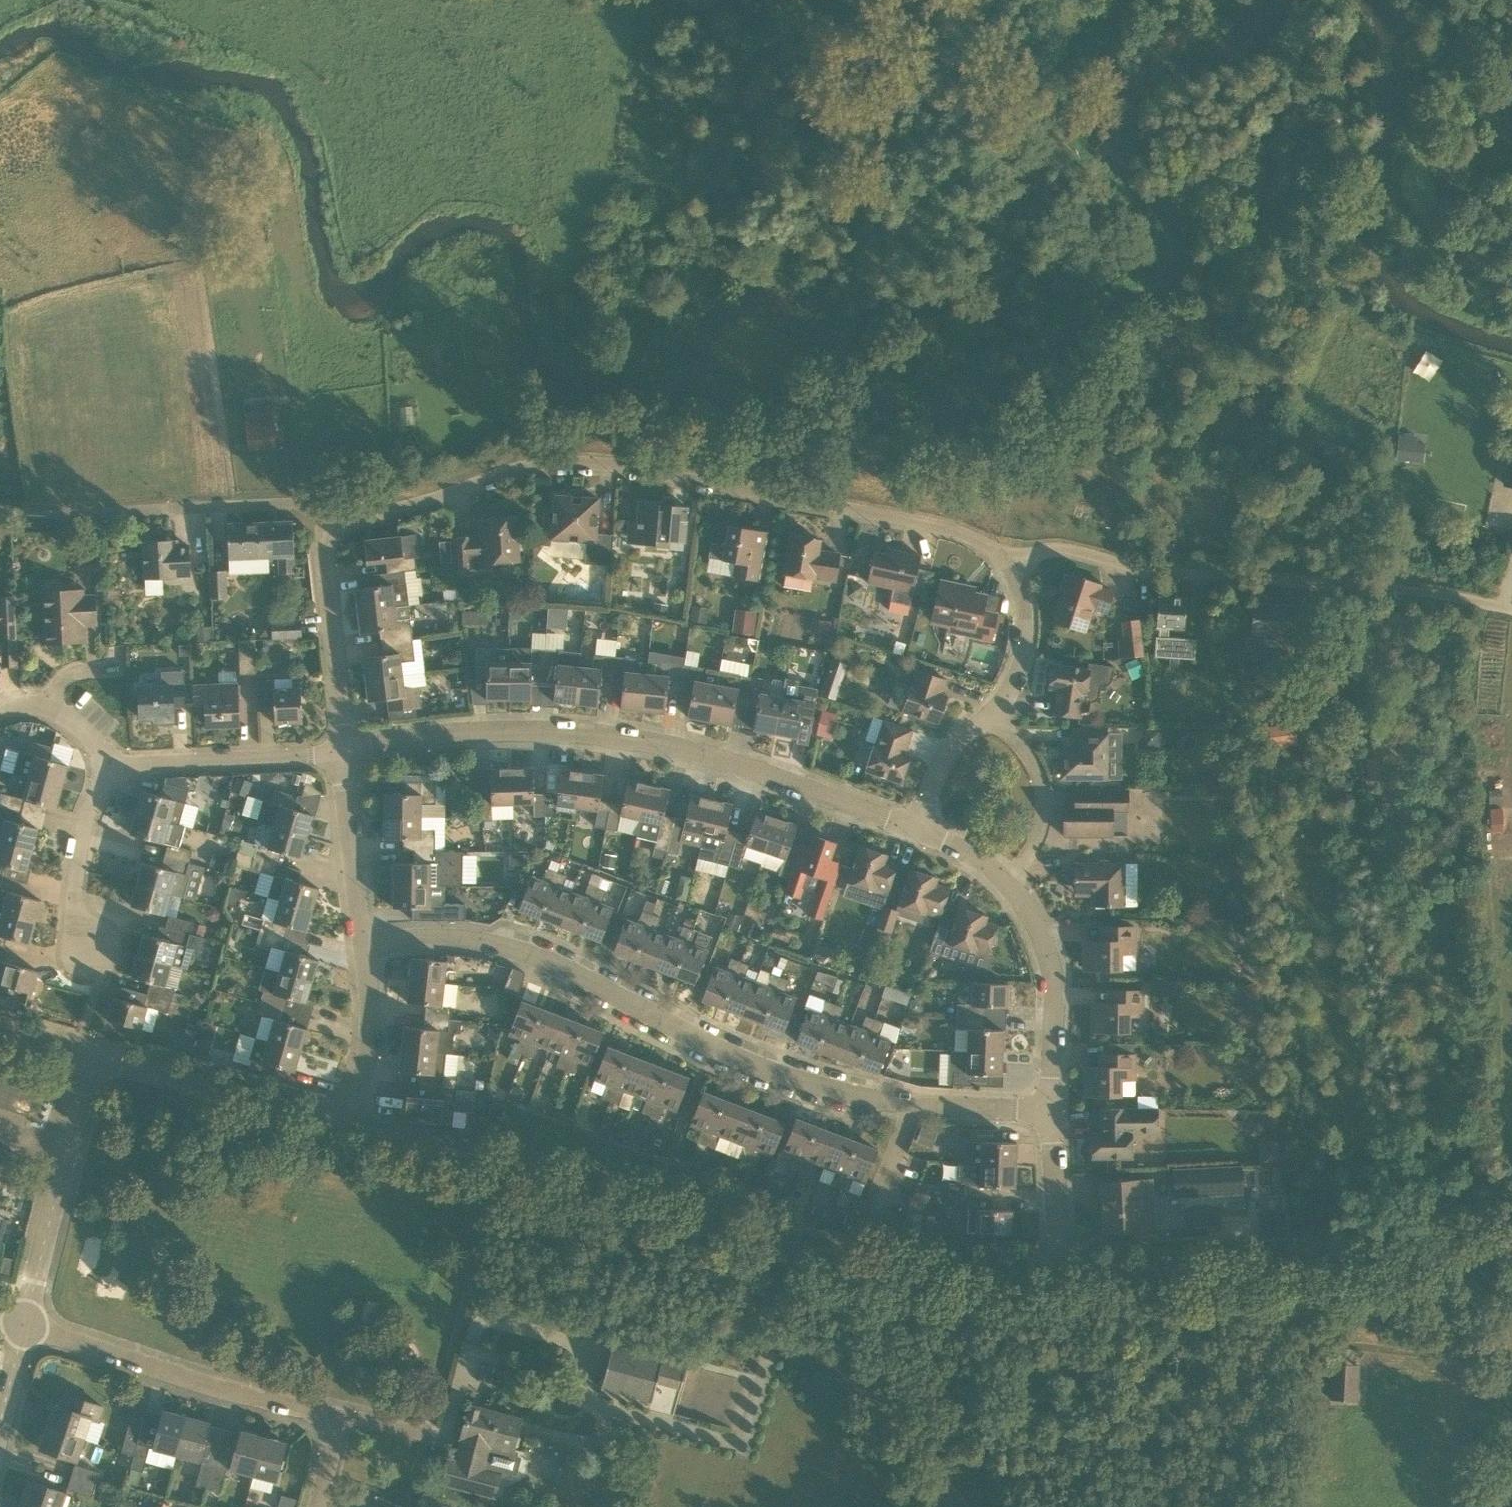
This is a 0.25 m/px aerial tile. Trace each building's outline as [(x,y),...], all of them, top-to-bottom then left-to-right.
[(276,447),(275,427),(273,401),(245,403),(248,449),(276,447)] [(1399,435),(1397,461),(1415,462),(1417,442),(1417,436),(1399,435)] [(585,563),(611,565),(614,535),(596,533),(599,498),(555,495),(552,539),(587,542),(585,563)] [(659,510),(660,504),(640,502),(638,522),(637,522),(637,527),(642,527),(641,544),(670,547),(671,541),(685,543),(688,506),(672,505),(672,511),(659,510)] [(487,562),(519,560),(516,516),(484,518),(485,539),(471,540),(471,537),(453,538),(456,574),(473,573),(472,558),(486,557),(487,562)] [(294,555),(295,555),(293,523),(296,523),(296,522),(248,524),(249,541),(262,541),(262,540),(268,540),(269,556),(279,556),(280,574),(294,573),(294,555)] [(249,541),(248,524),(228,525),(229,558),(269,556),(268,540),(262,540),(262,541),(249,541)] [(728,524),(725,540),(721,543),(712,542),(709,557),(735,562),(732,576),(759,581),(768,532),(728,524)] [(814,577),(835,580),(839,554),(818,551),(820,540),(791,535),(785,573),(814,578),(814,577)] [(405,571),(417,570),(414,548),(403,549),(401,536),(364,540),(367,563),(386,560),(388,572),(388,573),(405,571)] [(190,576),(189,565),(189,545),(177,545),(176,540),(144,541),(145,578),(190,576)] [(921,556),(892,549),(887,548),(886,553),(874,551),(867,582),(894,588),(891,599),(911,603),(913,592),(924,594),(929,571),(919,568),(921,556)] [(1174,551),(1161,550),(1160,550),(1159,558),(1188,560),(1189,552),(1174,551)] [(101,563),(88,563),(88,577),(102,576),(101,563)] [(226,570),(210,571),(211,598),(227,597),(226,570)] [(409,605),(405,571),(388,573),(388,572),(374,574),(375,586),(356,588),(358,611),(409,605)] [(1093,608),(1106,612),(1113,591),(1100,587),(1101,585),(1068,574),(1053,620),(1086,630),(1093,608)] [(992,639),(997,614),(983,611),(987,595),(974,593),(975,588),(941,580),(932,622),(949,625),(943,653),(958,656),(962,633),(992,639)] [(77,596),(77,590),(45,592),(47,642),(85,641),(85,640),(84,624),(96,624),(95,596),(77,596)] [(17,642),(15,596),(0,597),(0,643),(17,642)] [(1184,629),(1185,618),(1186,598),(1158,596),(1156,626),(1156,628),(1159,628),(1158,636),(1156,636),(1154,656),(1194,659),(1195,639),(1168,637),(1169,628),(1172,629),(1172,628),(1184,629)] [(1263,650),(1294,652),(1297,605),(1253,602),(1251,633),(1264,634),(1263,650)] [(413,639),(409,605),(358,611),(361,633),(380,631),(381,643),(413,639)] [(693,605),(690,620),(707,623),(710,608),(693,605)] [(567,609),(548,607),(547,627),(566,628),(567,609)] [(735,609),(732,632),(753,635),(756,612),(735,609)] [(465,613),(465,622),(489,621),(488,612),(465,613)] [(813,618),(811,630),(830,633),(831,621),(813,618)] [(273,639),(282,638),(302,637),(301,620),(272,621),(273,639)] [(1143,655),(1142,640),(1139,620),(1122,622),(1123,640),(1118,640),(1119,658),(1143,655)] [(212,626),(197,627),(198,641),(213,640),(212,626)] [(904,653),(907,642),(869,630),(865,642),(904,653)] [(546,633),(547,648),(565,646),(563,631),(546,633)] [(598,636),(596,651),(616,654),(618,638),(598,636)] [(413,639),(381,643),(383,654),(364,657),(366,679),(403,675),(401,662),(415,660),(413,639)] [(255,647),(239,648),(240,674),(256,673),(255,647)] [(475,648),(475,680),(487,680),(486,699),(509,699),(509,648),(496,648),(475,648)] [(531,648),(522,648),(509,648),(509,699),(531,699),(531,680),(544,681),(545,649),(531,648)] [(559,650),(545,649),(544,681),(556,682),(554,701),(576,703),(580,666),(581,652),(568,651),(559,650)] [(592,668),(580,666),(576,703),(598,706),(600,686),(611,688),(615,656),(594,654),(592,668)] [(615,656),(611,688),(623,689),(621,708),(643,710),(647,674),(634,672),(635,658),(615,656)] [(746,672),(748,663),(722,659),(721,668),(746,672)] [(659,675),(647,674),(643,710),(665,713),(667,693),(679,695),(684,664),(670,662),(661,661),(659,675)] [(1115,668),(1115,666),(1088,662),(1088,669),(1053,663),(1052,667),(1050,667),(1049,675),(1051,676),(1049,688),(1057,690),(1056,696),(1057,696),(1054,713),(1080,717),(1081,712),(1084,693),(1086,694),(1087,684),(1100,686),(1104,686),(1106,685),(1108,684),(1110,683),(1111,681),(1112,678),(1114,668),(1115,668)] [(719,670),(706,668),(684,664),(679,695),(691,697),(687,716),(709,721),(716,684),(719,670)] [(174,722),(173,705),(186,704),(184,670),(161,671),(162,685),(140,686),(141,718),(156,718),(156,723),(174,722)] [(716,684),(709,721),(732,725),(735,706),(746,708),(752,677),(719,670),(716,684)] [(903,710),(902,711),(938,724),(948,695),(942,693),(947,680),(917,670),(913,683),(912,683),(911,685),(896,680),(888,704),(903,710)] [(843,676),(826,673),(823,693),(840,696),(843,676)] [(403,675),(366,679),(369,701),(388,699),(389,711),(391,711),(416,708),(421,708),(418,686),(404,688),(403,675)] [(772,681),(752,677),(746,708),(757,710),(753,729),(776,733),(782,697),(770,694),(772,681)] [(274,679),(257,680),(258,707),(275,707),(275,723),(303,722),(302,701),(305,701),(304,678),(288,679),(288,687),(275,687),(274,679)] [(239,725),(237,683),(193,685),(194,704),(206,704),(207,726),(239,725)] [(776,733),(798,737),(801,718),(813,720),(818,689),(798,685),(795,699),(782,697),(776,733)] [(416,708),(391,711),(392,720),(417,717),(416,708)] [(832,732),(837,714),(823,711),(818,729),(832,732)] [(876,743),(875,743),(865,771),(901,783),(908,761),(911,755),(905,753),(913,729),(884,719),(876,743)] [(1312,742),(1309,720),(1237,730),(1240,752),(1312,742)] [(1160,729),(1142,729),(1142,747),(1161,747),(1160,729)] [(1063,777),(1107,777),(1107,735),(1079,735),(1079,749),(1063,749),(1063,777)] [(29,777),(62,786),(68,765),(50,760),(53,748),(29,741),(25,753),(35,756),(29,777)] [(533,767),(512,768),(513,804),(534,803),(534,816),(545,815),(546,794),(534,793),(533,767)] [(492,804),(513,804),(512,768),(490,769),(491,794),(479,795),(482,820),(493,820),(492,804)] [(558,794),(546,794),(545,815),(555,816),(556,804),(577,807),(582,772),(561,769),(558,794)] [(603,775),(582,772),(577,807),(598,810),(596,826),(607,828),(611,802),(600,800),(603,775)] [(62,786),(29,777),(23,798),(24,798),(23,799),(26,799),(56,808),(62,786)] [(622,805),(611,802),(607,828),(617,830),(620,814),(641,819),(649,785),(628,780),(622,805)] [(436,782),(404,782),(404,794),(385,794),(384,816),(421,816),(421,804),(436,804),(436,782)] [(179,824),(189,791),(164,784),(161,796),(143,790),(137,812),(179,824)] [(649,785),(641,819),(637,836),(656,840),(655,848),(667,851),(675,817),(664,814),(670,789),(649,785)] [(1128,811),(1128,789),(1076,789),(1076,804),(1064,804),(1064,836),(1112,836),(1112,811),(1128,811)] [(257,821),(274,826),(307,836),(313,814),(295,809),(298,797),(274,790),(270,802),(263,800),(257,821)] [(0,798),(0,805),(23,811),(26,799),(23,799),(24,798),(23,798),(2,792),(1,795),(0,798)] [(675,817),(667,851),(677,853),(680,841),(701,846),(712,799),(691,794),(685,819),(675,817)] [(712,799),(701,846),(698,856),(717,862),(728,865),(738,832),(727,829),(733,804),(712,799)] [(0,805),(0,840),(33,849),(39,828),(19,823),(23,811),(0,805)] [(747,845),(766,852),(777,818),(757,811),(749,835),(738,832),(728,865),(739,868),(747,845)] [(185,826),(179,824),(137,812),(131,834),(168,844),(165,856),(189,862),(193,850),(179,846),(185,826)] [(421,816),(384,816),(384,839),(403,839),(403,851),(413,851),(463,851),(435,851),(435,830),(421,829),(421,816)] [(779,875),(791,879),(799,852),(789,849),(797,825),(777,818),(766,852),(785,858),(779,875)] [(255,856),(279,864),(282,852),(301,857),(307,836),(274,826),(268,847),(258,845),(255,856)] [(799,898),(803,887),(816,892),(818,893),(819,889),(823,878),(835,842),(815,836),(812,847),(802,844),(799,852),(791,879),(785,893),(799,898)] [(0,840),(0,876),(5,877),(8,866),(27,871),(33,849),(0,840)] [(859,845),(847,881),(887,894),(898,864),(886,860),(888,855),(859,845)] [(215,850),(211,863),(223,866),(227,854),(215,850)] [(394,885),(431,885),(463,886),(463,851),(413,851),(413,863),(394,862),(394,885)] [(510,868),(522,868),(526,853),(510,853),(510,868)] [(186,874),(189,862),(165,856),(162,867),(144,862),(138,884),(171,893),(184,897),(190,875),(186,874)] [(269,897),(313,909),(319,888),(299,882),(302,870),(279,864),(255,856),(251,868),(275,876),(269,897)] [(1125,907),(1125,863),(1075,863),(1075,888),(1092,888),(1092,907),(1125,907)] [(540,917),(557,871),(548,868),(543,881),(531,877),(519,909),(536,916),(537,917),(537,916),(540,917)] [(910,868),(898,903),(926,913),(940,918),(950,888),(936,883),(938,878),(910,868)] [(560,925),(573,892),(561,888),(566,875),(557,871),(540,917),(543,918),(542,919),(544,919),(560,925)] [(580,932),(598,887),(589,883),(584,897),(573,892),(560,925),(576,931),(576,932),(577,932),(577,931),(580,932)] [(165,914),(171,893),(138,884),(132,905),(165,914)] [(431,885),(394,885),(393,907),(413,907),(413,920),(444,920),(465,920),(466,904),(445,903),(445,898),(430,898),(431,885)] [(613,908),(602,903),(607,890),(598,887),(580,932),(583,934),(584,935),(584,934),(601,940),(613,908)] [(831,893),(819,889),(818,893),(816,892),(809,913),(822,918),(831,893)] [(3,913),(36,922),(42,900),(8,891),(3,913)] [(260,930),(285,937),(288,925),(306,931),(313,909),(269,897),(263,918),(264,918),(263,921),(250,917),(247,926),(260,930)] [(895,913),(896,910),(884,906),(883,906),(882,909),(883,909),(876,927),(877,927),(891,932),(892,932),(898,914),(895,913)] [(986,922),(987,918),(988,916),(959,907),(955,920),(942,916),(930,951),(971,965),(976,951),(988,955),(998,926),(986,922)] [(634,959),(652,914),(643,910),(638,924),(626,919),(613,952),(630,958),(630,959),(631,959),(631,958),(634,959)] [(36,922),(3,913),(0,922),(0,948),(4,949),(7,937),(30,943),(36,922)] [(655,967),(667,935),(656,930),(661,917),(652,914),(634,959),(637,961),(638,962),(638,961),(655,967)] [(727,914),(723,926),(738,932),(742,919),(727,914)] [(169,915),(166,927),(190,934),(194,922),(169,915)] [(1248,918),(1231,923),(1236,940),(1253,935),(1248,918)] [(752,925),(748,937),(759,941),(764,929),(752,925)] [(667,935),(655,967),(671,973),(670,974),(672,975),(672,974),(675,975),(692,929),(683,926),(678,939),(667,935)] [(1101,926),(1101,941),(1085,941),(1085,969),(1121,969),(1121,953),(1135,953),(1135,927),(1101,926)] [(144,934),(138,955),(183,968),(187,969),(193,948),(187,946),(190,934),(166,927),(163,939),(144,934)] [(692,929),(675,975),(678,976),(677,977),(678,977),(679,976),(696,983),(708,950),(696,946),(701,933),(692,929)] [(281,949),(285,937),(260,930),(257,942),(272,946),(281,949)] [(286,950),(280,972),(313,981),(319,960),(286,950)] [(178,989),(183,968),(138,955),(132,977),(151,982),(147,994),(172,1000),(175,988),(178,989)] [(412,957),(410,979),(444,983),(447,961),(412,957)] [(723,1007),(740,961),(731,958),(726,971),(714,967),(702,999),(719,1006),(720,1007),(720,1006),(723,1007)] [(743,1015),(755,982),(744,978),(749,965),(740,961),(723,1007),(726,1008),(725,1009),(726,1009),(727,1009),(743,1015)] [(0,982),(0,984),(33,993),(39,971),(6,962),(0,982)] [(900,964),(895,980),(911,985),(917,970),(900,964)] [(313,981),(280,972),(266,967),(260,989),(264,990),(260,1002),(284,1009),(288,997),(306,1003),(313,981)] [(517,995),(523,980),(526,973),(512,968),(504,990),(517,995)] [(763,1022),(781,977),(772,973),(767,987),(755,982),(743,1015),(759,1021),(759,1022),(760,1022),(760,1021),(763,1022)] [(796,998),(785,993),(790,980),(781,977),(763,1022),(766,1024),(767,1025),(767,1024),(784,1030),(796,998)] [(391,996),(401,997),(402,979),(393,979),(391,996)] [(458,985),(444,983),(410,979),(407,1002),(427,1004),(425,1016),(450,1019),(452,1006),(455,1007),(458,985)] [(1007,1007),(1008,984),(972,982),(971,1004),(957,1003),(956,1016),(984,1017),(985,1006),(1007,1007)] [(1108,990),(1108,1003),(1093,1003),(1093,1031),(1129,1031),(1129,1015),(1143,1015),(1143,991),(1108,990)] [(147,994),(144,1005),(145,1005),(145,1006),(169,1012),(172,1000),(147,994)] [(108,1019),(138,1027),(144,1005),(114,997),(108,1019)] [(817,1049),(835,1004),(826,1000),(821,1014),(809,1009),(796,1041),(813,1048),(813,1049),(814,1049),(815,1048),(817,1049)] [(525,1054),(542,1009),(539,1008),(540,1007),(539,1006),(538,1007),(522,1001),(509,1033),(521,1038),(516,1051),(525,1054)] [(274,1019),(268,1040),(301,1050),(307,1028),(281,1020),(284,1009),(260,1002),(257,1014),(274,1019)] [(838,1057),(850,1025),(839,1020),(844,1007),(835,1004),(817,1049),(820,1051),(821,1052),(821,1051),(838,1057)] [(550,1049),(563,1017),(546,1010),(547,1009),(546,1009),(545,1010),(542,1009),(525,1054),(534,1058),(539,1045),(550,1049)] [(461,1020),(450,1019),(425,1016),(424,1028),(405,1026),(402,1048),(446,1053),(451,1054),(454,1032),(460,1032),(461,1020)] [(858,1065),(875,1019),(866,1016),(861,1029),(850,1025),(838,1057),(854,1063),(853,1064),(855,1065),(855,1064),(858,1065)] [(955,1050),(967,1051),(1003,1052),(1004,1030),(983,1029),(984,1017),(956,1016),(956,1029),(955,1050)] [(565,1070),(583,1024),(580,1023),(580,1022),(579,1022),(579,1023),(563,1017),(550,1049),(561,1053),(556,1066),(565,1070)] [(879,1073),(891,1040),(879,1036),(884,1023),(875,1019),(858,1065),(861,1066),(860,1067),(861,1067),(862,1066),(879,1073)] [(579,1060),(591,1065),(603,1032),(587,1026),(587,1025),(586,1024),(586,1025),(583,1024),(565,1070),(574,1073),(579,1060)] [(295,1071),(301,1050),(268,1040),(262,1061),(252,1059),(249,1071),(273,1078),(276,1066),(295,1071)] [(611,1100),(628,1054),(625,1053),(625,1052),(624,1052),(624,1053),(607,1046),(595,1079),(607,1083),(602,1097),(611,1100)] [(457,1089),(457,1088),(458,1077),(456,1076),(459,1054),(451,1054),(446,1053),(402,1048),(400,1070),(419,1073),(418,1085),(428,1086),(457,1089)] [(1003,1052),(967,1051),(955,1050),(950,1053),(950,1069),(954,1072),(953,1084),(981,1086),(981,1074),(1002,1075),(1003,1052)] [(1257,1051),(1249,1060),(1259,1068),(1267,1059),(1257,1051)] [(636,1095),(648,1062),(632,1056),(632,1055),(631,1055),(628,1054),(611,1100),(620,1103),(625,1090),(636,1095)] [(1085,1095),(1121,1095),(1134,1095),(1135,1079),(1135,1054),(1103,1054),(1103,1056),(1100,1056),(1100,1067),(1085,1067),(1085,1095)] [(651,1115),(668,1070),(666,1069),(666,1068),(665,1067),(664,1068),(648,1062),(636,1095),(647,1099),(642,1112),(651,1115)] [(660,1119),(665,1106),(677,1110),(689,1078),(672,1071),(673,1070),(672,1070),(671,1071),(668,1070),(651,1115),(660,1119)] [(407,1096),(407,1098),(405,1119),(441,1123),(441,1124),(454,1126),(455,1111),(474,1113),(476,1091),(457,1088),(457,1089),(428,1086),(426,1098),(407,1096)] [(707,1145),(724,1099),(721,1098),(721,1097),(720,1097),(720,1098),(703,1092),(691,1124),(703,1128),(698,1142),(707,1145)] [(1138,1104),(1157,1104),(1157,1094),(1138,1094),(1138,1104)] [(732,1140),(744,1107),(728,1101),(728,1100),(727,1100),(727,1101),(724,1099),(707,1145),(716,1148),(721,1135),(732,1140)] [(747,1160),(764,1115),(761,1114),(762,1113),(761,1112),(760,1113),(744,1107),(732,1140),(743,1144),(738,1157),(747,1160)] [(1158,1108),(1128,1108),(1101,1108),(1101,1132),(1093,1132),(1093,1144),(1090,1144),(1089,1146),(1089,1154),(1090,1155),(1093,1156),(1093,1158),(1132,1158),(1132,1133),(1158,1133),(1158,1108)] [(761,1151),(773,1155),(785,1123),(768,1116),(769,1115),(767,1115),(767,1116),(764,1115),(747,1160),(756,1164),(761,1151)] [(1243,1127),(1242,1128),(1259,1139),(1266,1127),(1249,1117),(1243,1127)] [(799,1172),(817,1126),(814,1125),(814,1124),(813,1124),(813,1125),(796,1118),(784,1151),(795,1155),(790,1168),(799,1172)] [(825,1166),(837,1134),(821,1128),(821,1127),(820,1126),(820,1127),(817,1126),(799,1172),(808,1175),(813,1162),(825,1166)] [(922,1127),(917,1142),(930,1147),(935,1132),(922,1127)] [(966,1141),(966,1163),(1016,1165),(1017,1142),(997,1141),(997,1130),(970,1129),(969,1141),(966,1141)] [(840,1187),(857,1142),(854,1141),(855,1140),(854,1139),(853,1140),(837,1134),(825,1166),(836,1171),(831,1184),(840,1187)] [(866,1182),(867,1178),(878,1150),(861,1143),(861,1142),(860,1142),(860,1143),(857,1142),(840,1187),(849,1191),(854,1178),(866,1182)] [(136,1161),(135,1151),(126,1148),(119,1154),(120,1163),(129,1166),(136,1161)] [(949,1196),(965,1197),(992,1198),(993,1186),(1015,1187),(1016,1165),(966,1163),(959,1162),(959,1183),(950,1182),(949,1196)] [(650,1181),(655,1168),(645,1164),(640,1178),(650,1181)] [(1242,1192),(1241,1172),(1241,1170),(1174,1173),(1175,1195),(1242,1192)] [(1141,1200),(1152,1199),(1151,1179),(1102,1182),(1104,1232),(1143,1230),(1141,1200)] [(992,1198),(965,1197),(949,1196),(948,1209),(977,1210),(976,1232),(1011,1234),(1012,1210),(992,1209),(992,1198)] [(663,1358),(613,1345),(602,1388),(652,1401),(650,1408),(674,1415),(687,1364),(663,1358)] [(1355,1400),(1355,1399),(1356,1387),(1357,1364),(1333,1363),(1331,1399),(1355,1400)] [(92,1418),(99,1421),(104,1407),(66,1394),(62,1407),(54,1404),(47,1426),(85,1439),(92,1418)] [(517,1476),(521,1458),(517,1457),(518,1452),(513,1451),(521,1418),(470,1405),(461,1438),(455,1461),(449,1459),(443,1483),(494,1496),(500,1476),(511,1479),(512,1475),(517,1476)] [(176,1454),(187,1416),(164,1410),(154,1448),(176,1454)] [(187,1416),(176,1454),(199,1460),(209,1422),(187,1416)] [(78,1461),(85,1439),(47,1426),(40,1448),(78,1461)] [(135,1455),(138,1443),(141,1429),(129,1426),(122,1451),(135,1455)] [(242,1430),(241,1432),(231,1469),(254,1475),(264,1436),(242,1430)] [(264,1436),(254,1475),(276,1481),(286,1442),(264,1436)] [(144,1472),(150,1447),(138,1443),(135,1455),(131,1468),(144,1472)] [(196,1486),(208,1489),(215,1464),(203,1461),(196,1486)] [(96,1485),(100,1472),(75,1464),(71,1476),(96,1485)] [(215,1464),(208,1489),(221,1492),(227,1467),(215,1464)] [(92,1497),(96,1485),(71,1476),(67,1489),(92,1497)] [(37,1506),(62,1506),(67,1493),(29,1480),(22,1502),(37,1506)] [(279,1506),(293,1506),(296,1499),(284,1494),(279,1506)]
